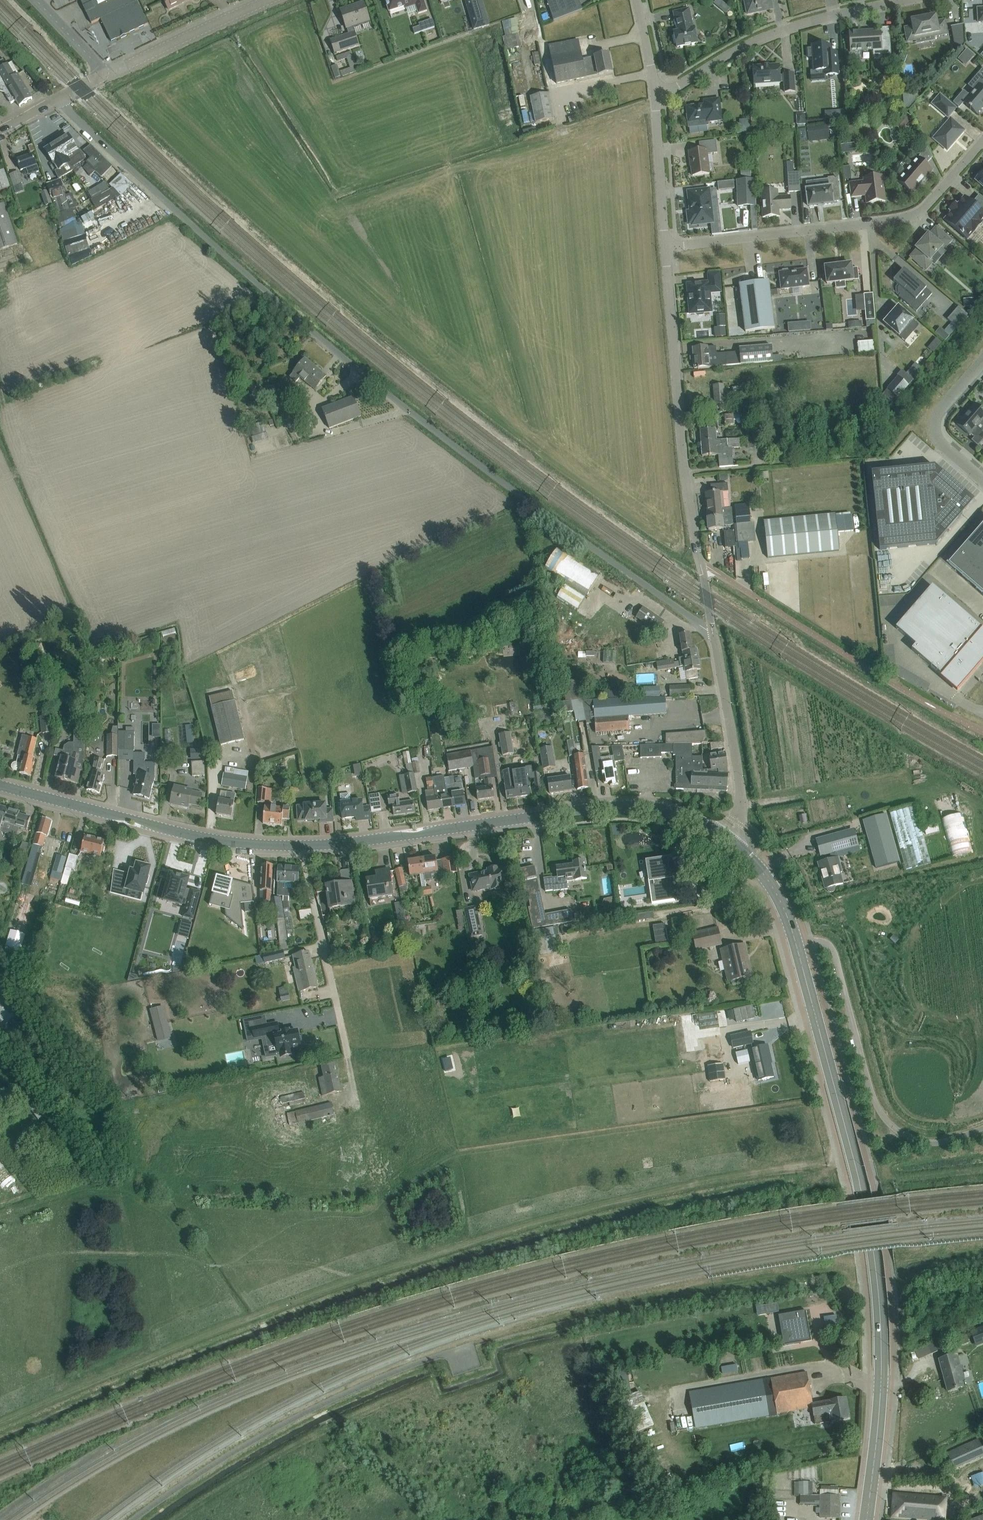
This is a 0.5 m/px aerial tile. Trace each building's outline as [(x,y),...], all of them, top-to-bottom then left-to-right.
[(136,0),(80,0),(91,24),(101,19),(111,42),(148,24),(136,0)] [(184,0),(164,0),(169,10),(178,5),(177,4),(184,0)] [(389,12),(405,6),(405,8),(416,5),(418,13),(427,10),(423,0),(385,0),(389,12)] [(474,30),(489,25),(482,0),(465,0),(474,30)] [(545,3),(552,21),(582,10),(578,0),(560,0),(560,1),(545,3)] [(770,0),(744,0),(747,14),(758,12),(758,9),(772,6),(770,0)] [(369,21),(366,12),(363,3),(340,10),(346,28),(347,28),(349,34),(330,40),(335,54),(359,45),(354,32),(353,33),(351,27),(369,21)] [(677,47),(697,43),(694,27),(693,27),(689,9),(673,12),(677,31),(673,32),(677,47)] [(916,37),(933,34),(934,37),(947,34),(945,20),(937,22),(936,16),(911,21),(912,26),(905,28),(907,42),(916,40),(916,37)] [(958,26),(952,27),(954,39),(956,50),(961,45),(963,43),(962,26),(958,26)] [(503,36),(505,49),(521,46),(517,27),(506,30),(507,35),(503,36)] [(850,52),(873,50),(874,59),(891,58),(889,28),(880,28),(880,34),(864,35),(864,32),(849,33),(850,52)] [(612,73),(608,54),(595,57),(582,60),(578,40),(549,47),(556,84),(586,78),(586,77),(598,75),(598,76),(612,73)] [(831,57),(830,45),(813,46),(813,48),(808,49),(808,58),(813,57),(814,71),(825,70),(825,76),(839,75),(838,56),(831,57)] [(966,47),(961,53),(969,60),(974,54),(966,47)] [(541,64),(539,51),(532,52),(535,65),(541,64)] [(7,65),(4,59),(0,62),(0,91),(4,93),(11,103),(16,100),(19,106),(32,99),(17,75),(14,77),(7,65)] [(753,67),(754,85),(780,83),(780,82),(784,82),(785,92),(795,92),(793,74),(784,74),(784,76),(780,76),(779,65),(768,66),(764,67),(764,66),(753,67)] [(954,103),(959,108),(964,103),(969,107),(968,108),(970,110),(971,109),(977,114),(982,108),(982,70),(979,74),(981,75),(975,82),(978,84),(968,95),(964,92),(963,91),(954,103)] [(918,92),(902,94),(904,109),(909,109),(918,97),(918,92)] [(549,93),(539,95),(530,97),(536,123),(554,119),(549,93)] [(948,117),(955,109),(940,96),(933,104),(948,117)] [(688,120),(688,122),(689,127),(689,122),(706,120),(706,122),(721,120),(719,99),(704,101),(704,105),(696,106),(695,105),(691,105),(690,107),(686,107),(687,114),(686,115),(687,120),(688,120)] [(844,110),(836,111),(837,119),(845,119),(844,110)] [(905,112),(900,118),(907,124),(912,118),(905,112)] [(947,149),(963,131),(951,120),(934,139),(947,149)] [(84,160),(69,136),(45,150),(58,170),(55,171),(59,179),(73,170),(71,167),(84,160)] [(710,164),(708,164),(707,154),(717,153),(716,140),(699,142),(700,150),(688,152),(689,162),(691,162),(692,176),(709,174),(709,170),(710,170),(712,169),(711,165),(710,164)] [(924,180),(932,171),(926,165),(932,157),(925,144),(917,153),(920,155),(918,158),(917,157),(909,167),(914,172),(910,177),(905,172),(897,181),(912,194),(920,185),(919,185),(923,180),(924,180)] [(106,160),(89,146),(82,151),(90,158),(86,162),(95,171),(101,166),(106,160)] [(33,155),(17,160),(21,171),(27,169),(29,174),(32,173),(38,171),(33,155)] [(4,169),(0,171),(0,190),(9,186),(4,169)] [(23,183),(19,171),(9,174),(13,186),(23,183)] [(800,172),(787,173),(789,193),(801,192),(800,172)] [(885,201),(882,176),(864,179),(864,182),(850,183),(851,197),(862,196),(861,195),(865,195),(867,204),(885,201)] [(840,201),(837,177),(828,178),(829,188),(807,191),(809,207),(833,204),(832,202),(840,201)] [(66,196),(61,180),(48,183),(52,199),(66,196)] [(737,180),(738,207),(755,206),(754,180),(737,180)] [(733,181),(717,183),(718,191),(734,189),(733,181)] [(96,210),(118,198),(112,188),(91,200),(96,210)] [(709,189),(688,192),(691,215),(688,215),(689,224),(692,224),(692,225),(698,224),(699,226),(707,225),(707,223),(713,223),(710,200),(717,199),(716,189),(709,190),(709,189)] [(761,192),(763,218),(779,217),(779,209),(782,209),(782,210),(791,209),(790,196),(778,197),(777,191),(761,192)] [(70,210),(66,196),(52,199),(57,214),(70,210)] [(977,208),(964,197),(944,220),(967,240),(982,222),(982,201),(977,208)] [(18,243),(4,203),(0,204),(0,250),(18,243)] [(946,250),(944,249),(951,241),(936,228),(929,236),(928,235),(916,248),(917,249),(911,257),(926,270),(932,262),(934,264),(946,250)] [(85,235),(63,242),(71,267),(92,256),(85,235)] [(853,280),(851,268),(851,264),(825,267),(827,284),(853,280)] [(926,289),(904,269),(893,281),(899,286),(897,288),(898,293),(900,295),(899,297),(910,307),(921,295),(927,300),(932,294),(926,289)] [(781,289),(809,286),(807,270),(789,272),(788,270),(783,270),(781,273),(779,273),(781,289)] [(721,292),(720,283),(719,273),(708,274),(709,282),(687,284),(690,314),(697,313),(697,314),(699,316),(703,315),(704,313),(712,312),(710,293),(721,292)] [(774,328),(769,282),(740,285),(746,332),(774,328)] [(875,320),(873,294),(864,295),(866,321),(875,320)] [(975,307),(974,298),(963,299),(964,308),(975,307)] [(908,326),(914,332),(919,326),(913,320),(898,307),(892,314),(890,313),(883,320),(885,322),(884,323),(899,337),(908,326)] [(969,316),(959,307),(947,320),(958,329),(969,316)] [(875,339),(856,341),(857,352),(876,351),(875,339)] [(716,346),(692,348),(694,368),(694,369),(710,367),(781,361),(781,355),(773,356),(772,346),(739,348),(740,352),(726,353),(717,354),(716,346)] [(293,372),(289,377),(296,382),(300,378),(315,390),(326,376),(314,366),(312,368),(303,361),(293,372)] [(898,377),(887,390),(897,399),(909,386),(898,377)] [(724,384),(713,385),(715,407),(726,406),(724,384)] [(361,416),(354,398),(322,410),(329,428),(361,416)] [(982,419),(982,411),(975,404),(957,425),(969,435),(970,434),(974,437),(971,441),(978,446),(982,440),(982,433),(980,430),(980,431),(976,427),(982,419)] [(700,430),(701,442),(710,442),(710,448),(721,447),(726,444),(726,440),(716,441),(715,429),(700,430)] [(267,432),(252,436),(253,442),(269,437),(267,432)] [(760,446),(759,436),(747,437),(747,447),(760,446)] [(740,447),(739,438),(727,439),(727,445),(726,446),(726,444),(721,447),(710,448),(710,442),(701,442),(702,456),(709,456),(710,456),(718,455),(719,467),(733,466),(731,448),(740,447)] [(934,466),(871,472),(879,550),(936,544),(962,514),(959,511),(970,498),(961,490),(960,492),(939,473),(941,471),(934,466)] [(724,508),(722,492),(728,491),(727,483),(710,485),(711,493),(705,493),(707,519),(732,517),(732,508),(724,508)] [(754,542),(752,522),(751,522),(750,511),(735,512),(739,549),(736,549),(737,560),(741,560),(741,559),(749,558),(748,542),(754,542)] [(768,558),(839,551),(836,514),(764,522),(768,558)] [(733,525),(732,517),(707,519),(708,530),(723,529),(723,526),(733,525)] [(971,538),(971,537),(966,543),(948,564),(963,576),(962,577),(968,582),(968,581),(976,588),(976,589),(981,594),(982,593),(982,594),(982,524),(971,538)] [(724,532),(725,548),(735,547),(734,531),(724,532)] [(600,575),(558,547),(544,568),(587,595),(600,575)] [(566,583),(557,598),(577,611),(586,596),(566,583)] [(982,629),(932,586),(896,628),(915,645),(912,650),(942,676),(940,678),(957,692),(959,690),(957,688),(982,659),(982,628),(982,629)] [(534,608),(531,598),(517,602),(520,613),(534,608)] [(643,607),(636,617),(656,631),(663,621),(643,607)] [(166,639),(180,635),(178,630),(165,634),(166,639)] [(699,658),(697,649),(695,649),(693,645),(691,645),(689,634),(680,635),(683,657),(679,658),(679,661),(684,660),(684,661),(699,658)] [(44,653),(41,643),(32,646),(35,655),(44,653)] [(23,645),(17,648),(25,663),(30,660),(23,645)] [(700,669),(699,658),(684,661),(684,660),(679,661),(674,662),(673,659),(656,661),(658,670),(684,666),(685,672),(687,680),(698,678),(697,670),(700,669)] [(586,721),(582,700),(582,699),(581,699),(577,680),(563,682),(566,701),(561,702),(563,713),(574,711),(576,720),(578,720),(579,722),(586,721)] [(690,695),(690,684),(670,685),(670,696),(690,695)] [(209,696),(221,745),(244,740),(232,691),(209,696)] [(667,713),(665,697),(582,700),(586,721),(587,724),(595,723),(596,732),(630,730),(628,716),(667,713)] [(437,708),(427,710),(429,717),(438,715),(437,708)] [(52,733),(50,715),(40,716),(42,734),(52,733)] [(156,739),(165,740),(165,726),(156,726),(156,739)] [(197,726),(189,727),(191,740),(198,739),(197,726)] [(118,756),(118,734),(118,727),(113,727),(111,734),(107,734),(107,756),(118,756)] [(84,774),(86,733),(86,729),(74,729),(74,743),(70,743),(64,746),(63,751),(56,749),(54,755),(61,757),(56,778),(77,783),(80,771),(83,771),(83,774),(84,774)] [(135,750),(135,731),(125,731),(125,750),(135,750)] [(693,732),(666,734),(666,744),(693,744),(707,743),(708,743),(706,731),(705,731),(693,732)] [(510,732),(499,734),(500,742),(498,743),(499,747),(502,747),(503,755),(514,753),(510,732)] [(31,776),(35,758),(32,757),(37,738),(22,734),(17,755),(18,755),(17,762),(15,762),(13,763),(12,765),(12,767),(13,769),(15,770),(20,771),(19,773),(31,776)] [(666,744),(640,745),(641,758),(661,757),(661,753),(673,753),(673,756),(676,756),(676,784),(676,789),(727,791),(727,787),(728,774),(719,773),(718,768),(712,769),(711,769),(703,770),(703,763),(692,763),(692,744),(674,744),(666,744)] [(599,746),(592,746),(592,747),(596,772),(602,771),(604,783),(610,782),(610,785),(618,784),(615,762),(625,760),(623,746),(623,745),(611,746),(613,757),(614,762),(601,764),(600,759),(599,746)] [(481,775),(475,776),(476,788),(478,800),(494,798),(491,775),(497,774),(492,746),(477,749),(481,775)] [(556,766),(553,746),(540,748),(543,768),(556,766)] [(588,789),(584,754),(575,755),(573,746),(568,746),(570,756),(573,756),(577,790),(588,789)] [(471,750),(447,754),(449,770),(457,769),(458,769),(473,766),(471,750)] [(149,799),(155,777),(147,775),(147,770),(145,770),(145,753),(134,752),(134,774),(137,775),(136,778),(138,779),(134,795),(149,799)] [(194,752),(195,761),(204,760),(203,752),(194,752)] [(709,756),(711,769),(712,769),(718,768),(719,773),(728,774),(728,773),(725,753),(709,756)] [(102,782),(104,782),(105,779),(104,777),(104,774),(101,773),(105,760),(95,757),(87,790),(92,791),(92,793),(95,794),(97,793),(99,793),(102,782)] [(205,775),(204,761),(191,762),(192,776),(205,775)] [(411,763),(413,773),(414,773),(421,772),(418,761),(411,763)] [(357,776),(364,774),(362,763),(355,765),(357,776)] [(513,769),(502,771),(505,784),(504,784),(506,799),(531,795),(529,782),(528,782),(528,779),(531,779),(531,774),(531,773),(531,768),(513,771),(513,769)] [(531,773),(531,774),(531,779),(534,779),(536,789),(541,789),(539,772),(533,773),(531,773)] [(246,789),(248,778),(224,773),(222,785),(246,789)] [(413,773),(410,774),(405,774),(409,792),(417,791),(413,773)] [(445,788),(443,775),(432,777),(436,801),(441,800),(442,808),(453,807),(450,788),(445,788)] [(465,805),(462,782),(455,783),(454,776),(449,777),(450,788),(453,807),(465,805)] [(572,791),(570,776),(548,779),(550,794),(572,791)] [(436,801),(432,777),(426,778),(428,790),(425,791),(428,810),(442,808),(441,800),(436,801)] [(199,806),(202,792),(193,790),(193,789),(175,785),(171,804),(188,808),(189,804),(199,806)] [(265,803),(266,788),(259,787),(257,802),(265,803)] [(231,817),(235,794),(221,791),(217,815),(231,817)] [(340,794),(340,801),(343,819),(361,816),(362,820),(371,819),(369,808),(363,809),(362,799),(351,800),(350,793),(340,794)] [(415,812),(413,801),(400,802),(399,794),(388,795),(389,805),(392,804),(394,815),(415,812)] [(333,821),(332,808),(326,808),(326,802),(304,804),(297,805),(298,821),(305,820),(306,821),(325,820),(325,822),(333,821)] [(288,819),(290,805),(283,805),(283,807),(264,806),(263,823),(281,825),(282,818),(288,819)] [(0,831),(1,829),(3,823),(4,823),(9,809),(0,806),(0,807),(0,831)] [(931,864),(915,806),(890,813),(906,871),(931,864)] [(1,829),(0,831),(14,835),(17,833),(19,827),(27,830),(31,818),(19,814),(20,812),(9,809),(4,823),(3,823),(1,829)] [(886,814),(863,820),(876,868),(899,862),(886,814)] [(48,836),(52,821),(41,818),(21,884),(30,887),(42,847),(43,847),(46,836),(48,836)] [(620,825),(612,826),(613,836),(622,835),(620,825)] [(928,830),(930,838),(944,834),(941,826),(928,830)] [(842,872),(838,858),(837,858),(836,852),(853,847),(848,831),(824,837),(829,854),(830,854),(832,859),(818,863),(821,873),(822,872),(824,879),(822,879),(825,889),(826,888),(827,890),(828,892),(829,892),(831,893),(833,892),(834,891),(835,889),(836,888),(835,886),(843,884),(840,873),(842,872)] [(101,856),(104,841),(85,836),(81,851),(101,856)] [(19,857),(25,851),(21,847),(15,853),(19,857)] [(70,853),(61,882),(67,884),(72,869),(74,869),(78,856),(70,853)] [(57,856),(52,871),(61,874),(66,859),(57,856)] [(438,872),(436,857),(422,859),(425,881),(433,880),(432,873),(438,872)] [(669,857),(647,861),(650,881),(654,880),(657,902),(657,903),(676,900),(676,899),(669,858),(669,857)] [(457,872),(455,858),(442,860),(444,874),(457,872)] [(587,879),(584,861),(582,861),(582,860),(582,859),(581,858),(580,858),(579,858),(578,858),(577,858),(576,859),(575,860),(575,861),(575,862),(573,862),(573,864),(556,867),(558,877),(552,878),(552,877),(544,878),(546,891),(554,890),(554,891),(567,889),(566,882),(587,879)] [(425,881),(422,859),(408,861),(410,876),(420,874),(422,887),(420,888),(421,896),(429,895),(427,887),(426,887),(425,881)] [(189,876),(192,866),(174,861),(171,869),(165,868),(160,885),(167,887),(166,888),(185,893),(186,890),(190,891),(186,904),(197,907),(204,879),(194,876),(193,877),(189,876)] [(114,873),(112,891),(126,894),(127,889),(143,893),(146,884),(147,885),(149,877),(148,876),(150,867),(137,864),(135,871),(131,870),(129,878),(114,873)] [(272,891),(273,866),(261,865),(260,900),(261,906),(270,906),(271,920),(276,919),(280,943),(287,942),(281,897),(271,897),(271,891),(272,891)] [(298,883),(299,867),(279,866),(277,896),(283,896),(283,901),(289,901),(289,889),(291,889),(292,887),(293,883),(298,883)] [(545,915),(534,866),(520,869),(523,884),(522,884),(525,895),(530,894),(531,897),(529,898),(530,907),(528,907),(533,928),(573,921),(571,910),(545,915)] [(407,891),(402,867),(396,869),(401,892),(407,891)] [(503,884),(508,883),(505,868),(498,869),(498,867),(488,869),(488,871),(470,875),(473,891),(492,887),(492,888),(503,886),(503,884)] [(351,868),(341,869),(343,880),(353,879),(351,868)] [(393,896),(389,869),(380,870),(381,877),(367,879),(370,900),(393,896)] [(213,894),(211,901),(223,904),(221,911),(223,912),(236,915),(238,884),(226,880),(226,878),(218,876),(217,882),(214,894),(213,894)] [(603,876),(604,893),(612,892),(610,876),(603,876)] [(354,905),(351,882),(326,886),(329,908),(354,905)] [(437,893),(436,886),(432,886),(427,887),(429,895),(432,894),(437,893)] [(18,953),(35,898),(23,895),(6,950),(18,953)] [(396,903),(400,922),(407,920),(404,902),(396,903)] [(483,935),(477,906),(464,909),(470,938),(483,935)] [(304,922),(316,921),(315,911),(303,912),(304,922)] [(466,926),(463,911),(457,912),(460,927),(466,926)] [(190,937),(194,922),(182,919),(179,934),(190,937)] [(657,941),(671,940),(670,923),(655,924),(657,941)] [(559,927),(547,927),(548,952),(559,952),(559,927)] [(721,944),(718,928),(692,933),(696,950),(721,944)] [(177,936),(174,960),(184,961),(187,937),(177,936)] [(752,976),(744,944),(720,950),(727,982),(752,976)] [(285,958),(284,950),(263,955),(265,962),(285,958)] [(317,987),(309,952),(304,953),(304,952),(303,953),(293,956),(295,956),(296,961),(294,961),(295,967),(293,968),(299,992),(317,987)] [(147,963),(136,965),(138,980),(150,978),(147,963)] [(290,999),(287,986),(279,988),(281,1001),(290,999)] [(162,1005),(150,1008),(158,1039),(171,1036),(162,1005)] [(752,1005),(733,1010),(736,1022),(755,1018),(752,1005)] [(300,1038),(299,1030),(291,1032),(291,1030),(284,1032),(284,1033),(280,1034),(279,1033),(280,1032),(279,1023),(254,1028),(256,1038),(267,1036),(268,1045),(278,1043),(280,1052),(281,1052),(282,1057),(294,1054),(293,1049),(302,1047),(302,1045),(303,1044),(302,1037),(300,1038)] [(753,1043),(750,1031),(730,1036),(733,1048),(753,1043)] [(728,1037),(704,1040),(707,1060),(730,1057),(728,1037)] [(774,1077),(770,1059),(771,1059),(768,1045),(751,1049),(758,1080),(774,1077)] [(342,1091),(336,1063),(321,1066),(324,1076),(319,1077),(323,1095),(342,1091)] [(15,1084),(13,1093),(22,1095),(24,1086),(15,1084)] [(306,1102),(304,1091),(272,1099),(274,1109),(306,1102)] [(334,1114),(332,1103),(287,1113),(290,1125),(321,1117),(322,1118),(332,1115),(334,1114)] [(1,1188),(13,1178),(0,1163),(0,1186),(1,1188)] [(777,1303),(765,1305),(766,1314),(778,1312),(777,1303)] [(806,1310),(778,1315),(784,1346),(811,1341),(806,1310)] [(971,1332),(975,1343),(982,1340),(982,1327),(971,1332)] [(917,1350),(920,1358),(944,1348),(941,1340),(917,1350)] [(803,1363),(803,1354),(795,1354),(795,1364),(803,1363)] [(962,1373),(957,1355),(939,1360),(948,1391),(962,1387),(959,1374),(962,1373)] [(724,1372),(740,1371),(739,1364),(723,1366),(724,1372)] [(813,1404),(807,1372),(689,1393),(695,1428),(812,1407),(815,1424),(849,1418),(846,1398),(813,1404)] [(631,1411),(639,1435),(657,1429),(649,1405),(631,1411)] [(654,1443),(657,1453),(667,1450),(664,1440),(654,1443)] [(947,1453),(949,1458),(957,1455),(961,1464),(982,1454),(982,1450),(978,1440),(947,1453)] [(892,1509),(892,1516),(901,1517),(902,1517),(918,1518),(927,1519),(944,1519),(945,1511),(946,1497),(903,1494),(893,1494),(892,1509)] [(840,1518),(841,1496),(820,1496),(819,1518),(840,1518)]
